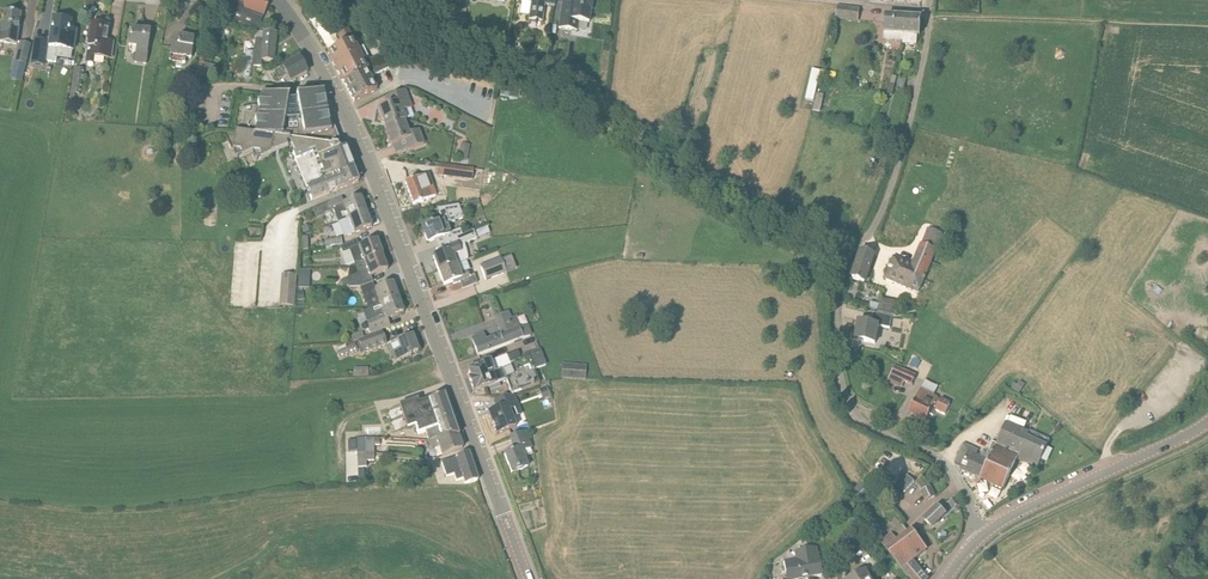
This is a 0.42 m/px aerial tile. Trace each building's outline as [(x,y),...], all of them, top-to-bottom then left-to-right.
[(226,14),(224,20),(257,33),(269,3),(261,0),(232,0),(226,14)] [(556,0),(521,0),(521,1),(531,2),(529,19),(542,21),(545,4),(555,6),(556,0)] [(592,0),(563,0),(558,28),(577,31),(578,22),(589,24),(590,13),(591,13),(593,2),(592,2),(592,0)] [(860,8),(837,5),(835,18),(858,22),(860,8)] [(224,20),(226,14),(218,11),(216,17),(224,20)] [(19,27),(19,21),(21,21),(22,16),(20,16),(20,15),(3,12),(2,24),(0,23),(0,34),(17,37),(19,27)] [(903,44),(905,17),(894,16),(894,17),(886,16),(884,32),(884,40),(903,42),(903,44)] [(903,44),(905,44),(916,45),(917,35),(920,35),(921,19),(905,17),(903,44)] [(72,51),(74,41),(76,31),(69,30),(70,22),(53,19),(50,39),(50,42),(41,40),(39,60),(56,63),(59,48),(72,51)] [(450,26),(459,28),(461,21),(452,19),(450,26)] [(114,42),(106,41),(108,27),(91,25),(90,37),(88,46),(87,45),(85,62),(94,64),(95,56),(111,59),(114,42)] [(370,60),(363,46),(357,49),(347,30),(337,35),(343,46),(328,54),(344,83),(367,70),(371,78),(380,73),(395,66),(388,51),(370,60)] [(145,65),(147,52),(150,33),(131,31),(128,50),(131,50),(131,52),(135,52),(134,63),(145,65)] [(277,33),(265,32),(263,31),(262,40),(256,40),(253,65),(259,66),(260,59),(273,61),(277,33)] [(186,57),(191,58),(194,39),(178,37),(177,47),(172,46),(169,61),(185,63),(186,57)] [(15,62),(20,64),(26,65),(30,44),(20,42),(15,62)] [(290,81),(297,78),(307,72),(300,58),(289,64),(275,72),(279,78),(286,74),(290,81)] [(197,62),(195,74),(206,76),(208,65),(198,62),(197,62)] [(80,94),(84,69),(74,68),(70,93),(71,93),(70,98),(71,98),(71,101),(75,102),(76,94),(80,94)] [(820,77),(821,70),(813,69),(811,79),(819,81),(820,77)] [(377,90),(371,78),(367,70),(344,83),(354,102),(365,96),(377,90)] [(895,84),(894,85),(895,85),(904,88),(906,79),(897,76),(895,84)] [(809,83),(805,100),(813,101),(817,86),(809,83)] [(887,95),(892,96),(895,85),(894,85),(890,84),(889,84),(887,95)] [(500,95),(509,97),(510,89),(501,87),(500,95)] [(510,89),(509,97),(518,99),(520,91),(510,89)] [(385,129),(405,121),(406,121),(402,112),(412,108),(406,90),(386,97),(389,105),(378,110),(385,129)] [(295,155),(337,147),(341,145),(334,126),(330,128),(327,113),(327,112),(323,93),(324,93),(324,92),(296,97),(296,98),(297,101),(288,101),(288,98),(289,98),(261,93),(261,94),(262,94),(260,101),(258,102),(259,109),(258,113),(258,114),(258,117),(255,118),(256,125),(255,133),(254,132),(254,134),(235,130),(235,132),(224,130),(232,150),(240,151),(242,156),(235,158),(236,159),(253,153),(255,160),(254,160),(255,161),(292,148),(295,155)] [(824,95),(816,93),(812,110),(820,112),(824,95)] [(391,146),(403,141),(407,150),(424,144),(419,129),(409,133),(405,121),(385,129),(391,146)] [(186,136),(185,144),(193,145),(194,137),(186,136)] [(469,147),(460,146),(458,159),(466,160),(469,147)] [(345,149),(338,151),(337,147),(295,155),(312,200),(358,183),(345,149)] [(455,179),(457,167),(440,164),(438,176),(455,179)] [(457,167),(455,179),(472,181),(473,169),(457,167)] [(414,205),(436,197),(437,197),(428,174),(417,178),(416,178),(405,183),(414,205)] [(349,201),(344,204),(341,197),(326,203),(329,210),(333,208),(338,223),(366,212),(360,197),(349,201)] [(441,238),(443,243),(462,236),(460,230),(450,233),(448,227),(450,224),(463,219),(458,206),(437,209),(441,220),(422,227),(428,243),(441,238)] [(344,238),(360,231),(372,227),(366,212),(338,223),(344,238)] [(301,227),(303,234),(309,231),(307,225),(301,227)] [(922,244),(936,250),(943,234),(928,228),(922,244)] [(477,239),(474,232),(474,231),(462,236),(443,243),(443,244),(445,248),(440,250),(441,253),(433,256),(438,271),(457,264),(457,263),(466,260),(467,260),(462,244),(477,239)] [(326,248),(342,245),(341,238),(325,240),(326,248)] [(382,255),(376,240),(360,246),(357,240),(340,246),(343,253),(349,250),(355,265),(382,255)] [(937,250),(936,250),(922,244),(920,243),(911,264),(894,257),(884,278),(919,293),(920,290),(937,250)] [(866,283),(871,266),(875,255),(861,251),(852,278),(866,283)] [(371,276),(388,270),(382,255),(349,267),(347,278),(345,278),(346,280),(340,282),(342,287),(348,287),(349,287),(360,287),(373,282),(371,276)] [(506,273),(501,257),(480,265),(486,280),(506,273)] [(444,285),(456,280),(457,284),(460,283),(462,289),(477,284),(474,275),(470,276),(468,271),(470,270),(466,260),(457,263),(457,264),(438,271),(444,285)] [(792,276),(806,277),(807,267),(793,265),(792,276)] [(279,305),(294,307),(296,275),(281,274),(279,305)] [(381,287),(376,289),(373,282),(360,287),(363,294),(366,293),(368,299),(377,295),(381,304),(398,298),(392,283),(381,287)] [(388,319),(392,317),(404,313),(398,298),(381,304),(383,310),(374,314),(377,323),(368,326),(371,334),(390,327),(388,319)] [(881,311),(897,312),(898,299),(882,298),(881,311)] [(517,315),(511,317),(509,312),(495,317),(502,335),(486,341),(483,334),(472,338),(478,356),(532,336),(528,325),(521,327),(517,315)] [(856,338),(877,342),(880,326),(890,328),(892,316),(873,312),(871,324),(859,322),(856,338)] [(367,337),(371,349),(385,344),(381,332),(367,337)] [(394,361),(400,359),(411,355),(411,353),(418,351),(412,336),(397,342),(400,349),(390,353),(394,361)] [(367,337),(364,337),(358,339),(363,352),(371,349),(367,337)] [(358,351),(355,343),(346,347),(345,344),(336,348),(340,359),(358,351)] [(510,364),(521,360),(518,351),(507,356),(510,364)] [(540,384),(534,369),(546,365),(542,352),(521,360),(510,364),(511,367),(502,370),(502,371),(506,380),(507,384),(509,389),(511,394),(540,384)] [(496,373),(491,361),(490,360),(481,363),(482,365),(468,371),(471,379),(468,380),(473,393),(506,380),(502,371),(496,373)] [(585,380),(587,365),(562,363),(561,377),(585,380)] [(895,365),(887,382),(901,388),(904,382),(911,385),(916,376),(895,365)] [(356,375),(370,375),(370,366),(356,367),(356,375)] [(1011,389),(1019,394),(1025,385),(1020,380),(1020,381),(1017,384),(1015,383),(1011,389)] [(550,397),(546,388),(539,391),(542,399),(550,397)] [(926,421),(930,414),(933,415),(935,411),(945,415),(950,403),(941,398),(941,399),(938,398),(938,397),(921,388),(909,412),(926,421)] [(458,437),(453,422),(444,396),(419,404),(418,399),(399,405),(407,429),(408,429),(409,432),(417,430),(418,434),(425,431),(429,440),(436,438),(458,437)] [(496,434),(516,427),(510,410),(514,408),(518,407),(514,396),(505,397),(494,401),(497,409),(488,412),(496,434)] [(391,408),(393,416),(400,414),(399,407),(391,408)] [(1030,431),(1029,433),(1006,423),(996,445),(990,461),(977,455),(979,450),(964,443),(955,463),(962,466),(961,470),(981,479),(981,480),(1003,490),(1017,459),(1022,461),(1024,457),(1039,464),(1041,459),(1050,440),(1030,431)] [(511,473),(528,467),(522,452),(532,448),(526,431),(510,437),(515,451),(504,455),(511,473)] [(441,456),(451,453),(462,449),(458,437),(436,438),(429,440),(426,441),(428,449),(438,447),(441,456)] [(357,453),(374,453),(374,445),(379,445),(379,438),(356,438),(357,453)] [(358,467),(364,467),(367,467),(367,461),(374,461),(374,453),(357,453),(357,468),(358,467)] [(464,485),(466,485),(477,481),(469,453),(457,457),(455,457),(441,462),(446,476),(454,474),(456,480),(462,478),(464,485)] [(914,482),(907,475),(897,485),(905,492),(914,482)] [(927,485),(921,477),(916,482),(922,489),(927,485)] [(862,481),(850,492),(859,507),(873,495),(862,481)] [(925,501),(936,496),(931,486),(920,491),(925,501)] [(956,513),(960,511),(958,507),(960,507),(955,499),(949,502),(953,510),(954,509),(956,513)] [(938,507),(925,520),(931,527),(945,514),(938,507)] [(910,578),(926,578),(912,562),(926,550),(912,531),(898,541),(891,532),(880,540),(887,549),(902,569),(910,578)] [(820,554),(818,554),(817,548),(794,551),(795,558),(784,560),(788,578),(805,578),(823,576),(820,554)] [(870,578),(866,569),(849,578),(871,578),(870,578)]
